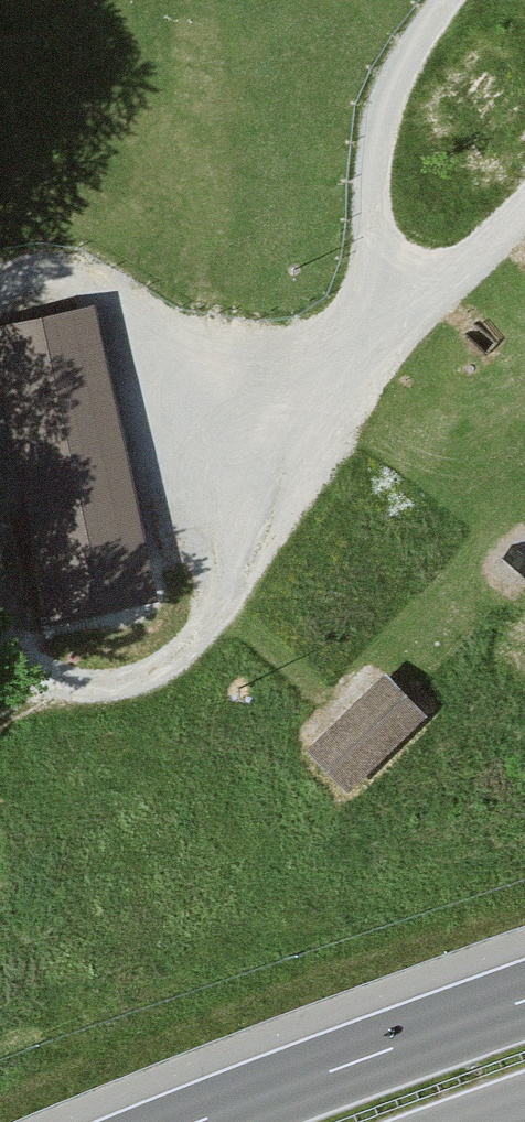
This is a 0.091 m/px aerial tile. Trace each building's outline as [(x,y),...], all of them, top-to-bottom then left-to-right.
[(92,302),(0,320),(0,378),(48,617),(152,596),(92,302)] [(498,341),(474,321),(462,335),(486,355),(498,341)] [(425,709),(386,668),(306,744),(346,785),(425,709)]
